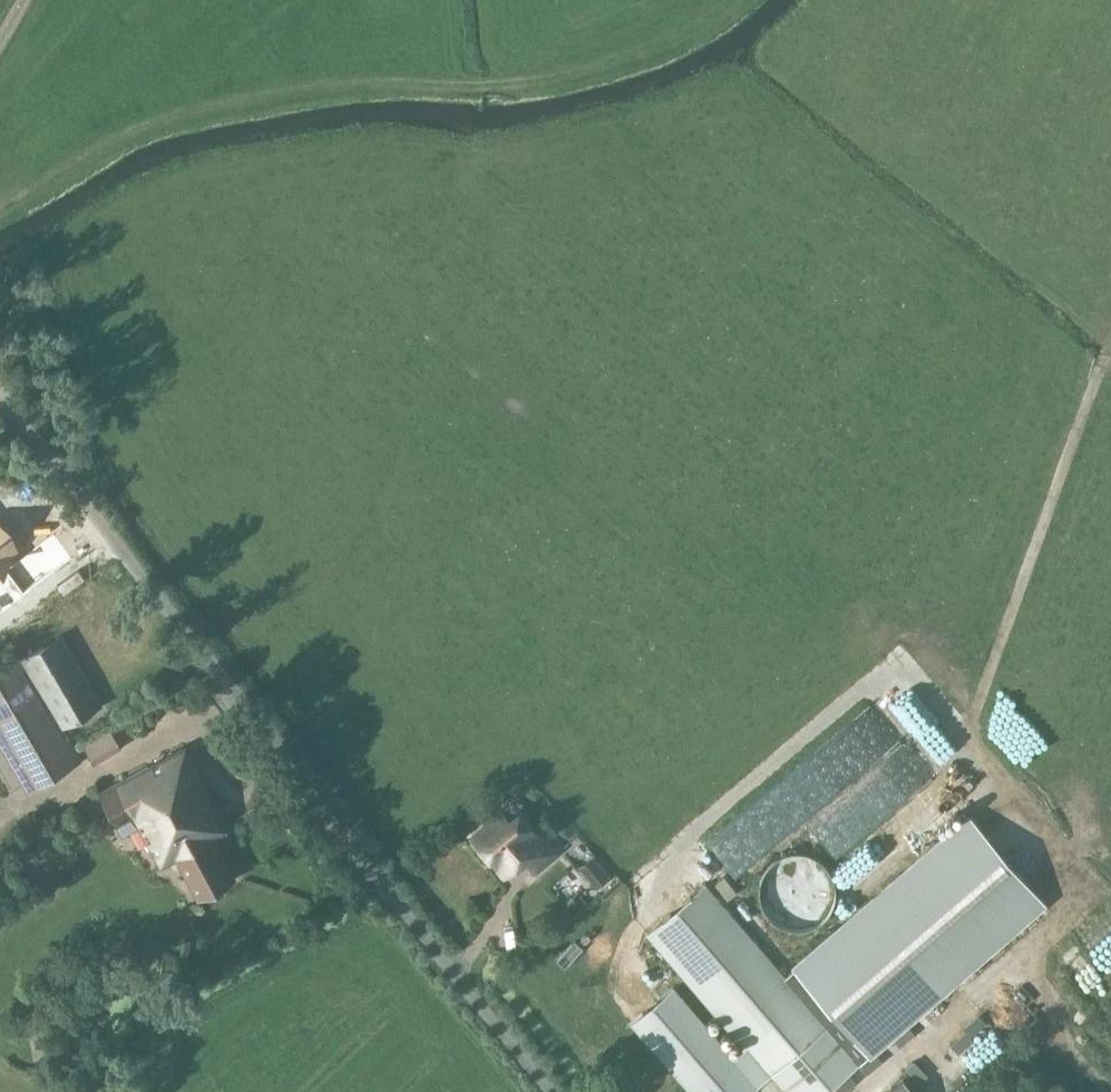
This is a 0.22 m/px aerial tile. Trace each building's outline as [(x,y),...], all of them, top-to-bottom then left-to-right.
[(24,596),(1,566),(8,561),(4,557),(15,548),(0,528),(0,614),(24,596)] [(62,637),(23,661),(62,727),(101,705),(62,637)] [(23,661),(0,675),(0,744),(29,794),(83,761),(62,727),(23,661)] [(218,811),(185,749),(101,794),(119,827),(136,819),(162,868),(175,862),(196,901),(235,880),(215,840),(226,834),(215,812),(218,811)] [(499,859),(510,872),(525,859),(535,870),(557,852),(547,839),(540,845),(531,835),(535,832),(512,805),(500,815),(495,815),(488,822),(487,826),(474,838),(492,859),(500,853),(503,856),(499,859)] [(786,977),(859,1064),(1045,903),(971,817),(786,977)] [(811,929),(819,926),(826,921),(832,914),(836,907),(839,898),(839,890),(838,881),(834,873),(829,866),(823,860),(815,856),(807,853),(798,853),(790,854),(781,858),(774,863),(768,869),(764,877),(762,885),(761,894),(763,902),(766,910),(771,917),(777,923),(785,928),(793,930),(802,931),(811,929)] [(581,869),(598,889),(611,878),(594,858),(581,869)] [(758,1087),(772,1074),(787,1091),(826,1091),(859,1064),(786,977),(707,885),(650,933),(748,1048),(735,1059),(758,1087)] [(692,1091),(752,1091),(758,1087),(735,1059),(674,989),(634,1024),(692,1091)] [(904,1079),(889,1091),(916,1091),(904,1079)]
